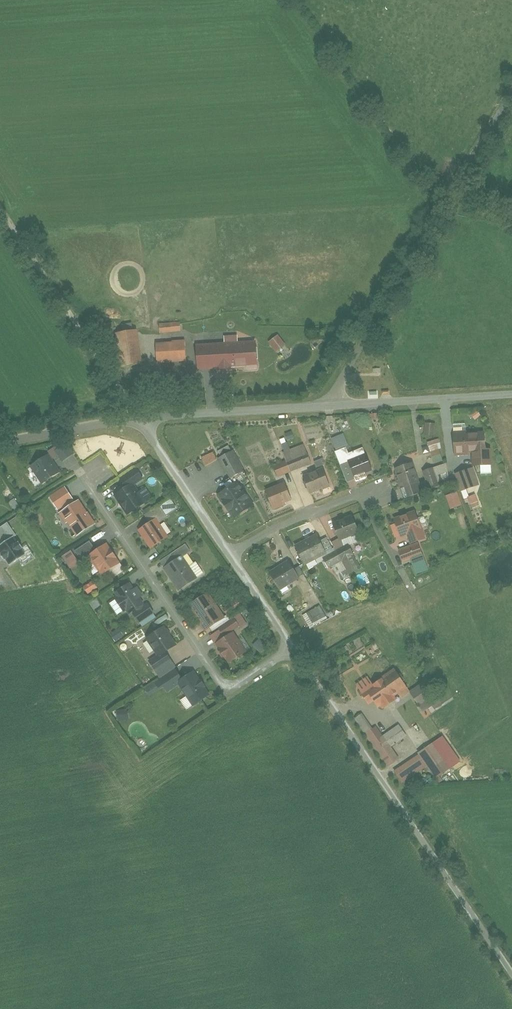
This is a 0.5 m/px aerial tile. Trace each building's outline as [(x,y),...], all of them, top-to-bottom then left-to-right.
[(161,324),(161,334),(183,333),(182,323),(161,324)] [(144,365),(139,332),(121,335),(127,368),(144,365)] [(287,346),(278,336),(270,343),(279,354),(287,346)] [(188,342),(158,344),(160,364),(189,362),(188,342)] [(259,343),(199,345),(200,371),(260,369),(259,343)] [(474,418),(478,423),(484,418),(480,413),(474,418)] [(436,425),(428,424),(426,435),(435,437),(436,425)] [(286,433),(288,441),(295,439),(293,432),(286,433)] [(458,457),(477,457),(477,469),(492,469),(492,456),(492,453),(492,450),(492,434),(457,435),(458,457)] [(346,436),(334,440),(338,452),(350,447),(346,436)] [(428,441),(433,463),(444,460),(439,438),(428,441)] [(214,451),(201,456),(205,465),(218,460),(214,451)] [(245,472),(235,453),(219,461),(230,480),(245,472)] [(51,454),(31,468),(45,486),(64,473),(51,454)] [(368,456),(351,462),(357,480),(375,474),(368,456)] [(287,462),(276,466),(280,478),(291,474),(287,462)] [(350,464),(342,467),(349,485),(356,482),(350,464)] [(417,464),(396,470),(405,502),(427,495),(417,464)] [(474,466),(456,472),(465,503),(470,501),(472,508),(480,505),(475,489),(480,487),(474,466)] [(324,469),(306,477),(314,496),(332,488),(324,469)] [(435,469),(425,473),(432,491),(441,488),(435,469)] [(255,507),(242,483),(219,496),(233,519),(255,507)] [(136,484),(116,498),(129,517),(149,503),(136,484)] [(285,484),(268,491),(277,511),(294,504),(285,484)] [(66,489),(52,498),(62,514),(77,505),(66,489)] [(451,509),(463,504),(458,491),(446,495),(451,509)] [(98,525),(81,502),(62,516),(78,539),(98,525)] [(401,537),(409,535),(413,548),(419,546),(427,543),(423,528),(422,528),(418,513),(396,519),(401,537)] [(349,519),(336,524),(343,543),(361,536),(360,534),(353,517),(349,519)] [(171,538),(159,520),(141,532),(154,550),(171,538)] [(0,531),(0,542),(4,548),(17,540),(19,538),(9,525),(0,531)] [(319,536),(295,548),(304,567),(328,556),(319,536)] [(29,557),(17,540),(4,548),(1,550),(13,567),(29,557)] [(97,553),(91,543),(76,552),(83,562),(97,553)] [(123,565),(109,545),(89,559),(103,578),(123,565)] [(188,545),(161,562),(166,569),(192,552),(188,545)] [(362,571),(355,557),(349,546),(325,559),(331,570),(342,564),(349,578),(362,571)] [(413,548),(400,551),(404,565),(423,559),(419,546),(413,548)] [(71,568),(80,562),(71,549),(62,555),(71,568)] [(197,577),(184,558),(165,571),(180,592),(199,579),(197,577)] [(287,559),(268,569),(277,585),(296,574),(287,559)] [(99,590),(94,583),(85,589),(90,596),(99,590)] [(135,583),(116,596),(130,617),(149,604),(135,583)] [(228,618),(210,594),(191,608),(208,632),(228,618)] [(239,601),(225,610),(230,617),(244,609),(239,601)] [(157,615),(149,604),(135,614),(142,625),(157,615)] [(322,607),(308,615),(314,625),(328,618),(322,607)] [(243,616),(210,638),(215,646),(248,624),(243,616)] [(114,640),(124,636),(121,628),(111,632),(114,640)] [(180,646),(166,628),(147,642),(160,660),(180,646)] [(248,653),(236,633),(216,645),(229,665),(248,653)] [(267,648),(261,640),(254,646),(261,654),(267,648)] [(358,685),(365,697),(372,707),(377,704),(382,712),(411,692),(400,675),(397,670),(385,678),(387,681),(376,688),(369,678),(358,685)] [(177,671),(163,681),(170,692),(185,682),(177,671)] [(213,697),(197,673),(180,685),(196,709),(213,697)] [(154,680),(143,687),(149,696),(159,689),(154,680)] [(118,720),(130,719),(128,708),(116,710),(118,720)] [(369,713),(356,721),(386,768),(400,759),(369,713)] [(444,738),(397,774),(416,798),(463,763),(444,738)]
